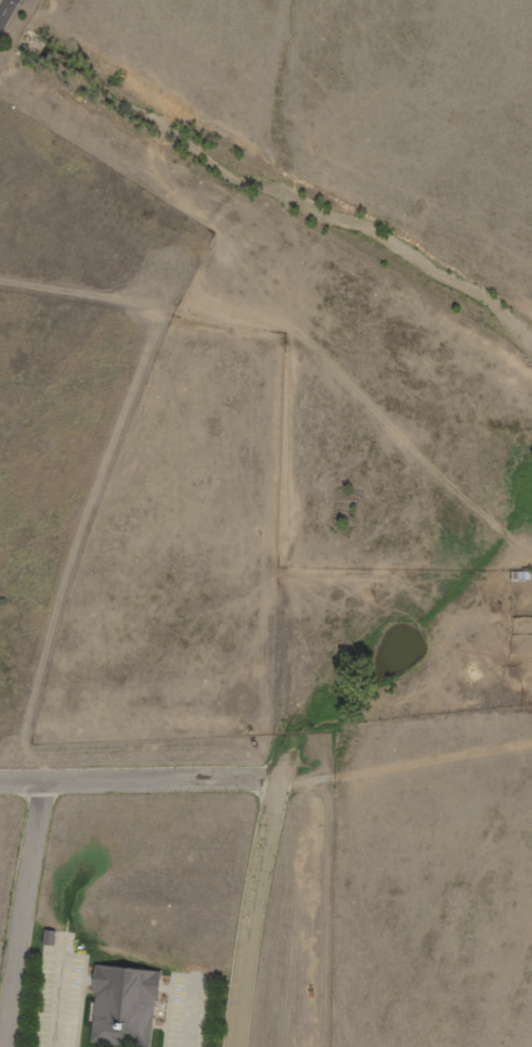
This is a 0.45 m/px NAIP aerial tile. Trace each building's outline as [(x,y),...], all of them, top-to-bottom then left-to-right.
[(99,997),(103,997),(100,1046),(157,1046),(160,1005),(167,1006),(169,975),(101,970),(99,997)]
